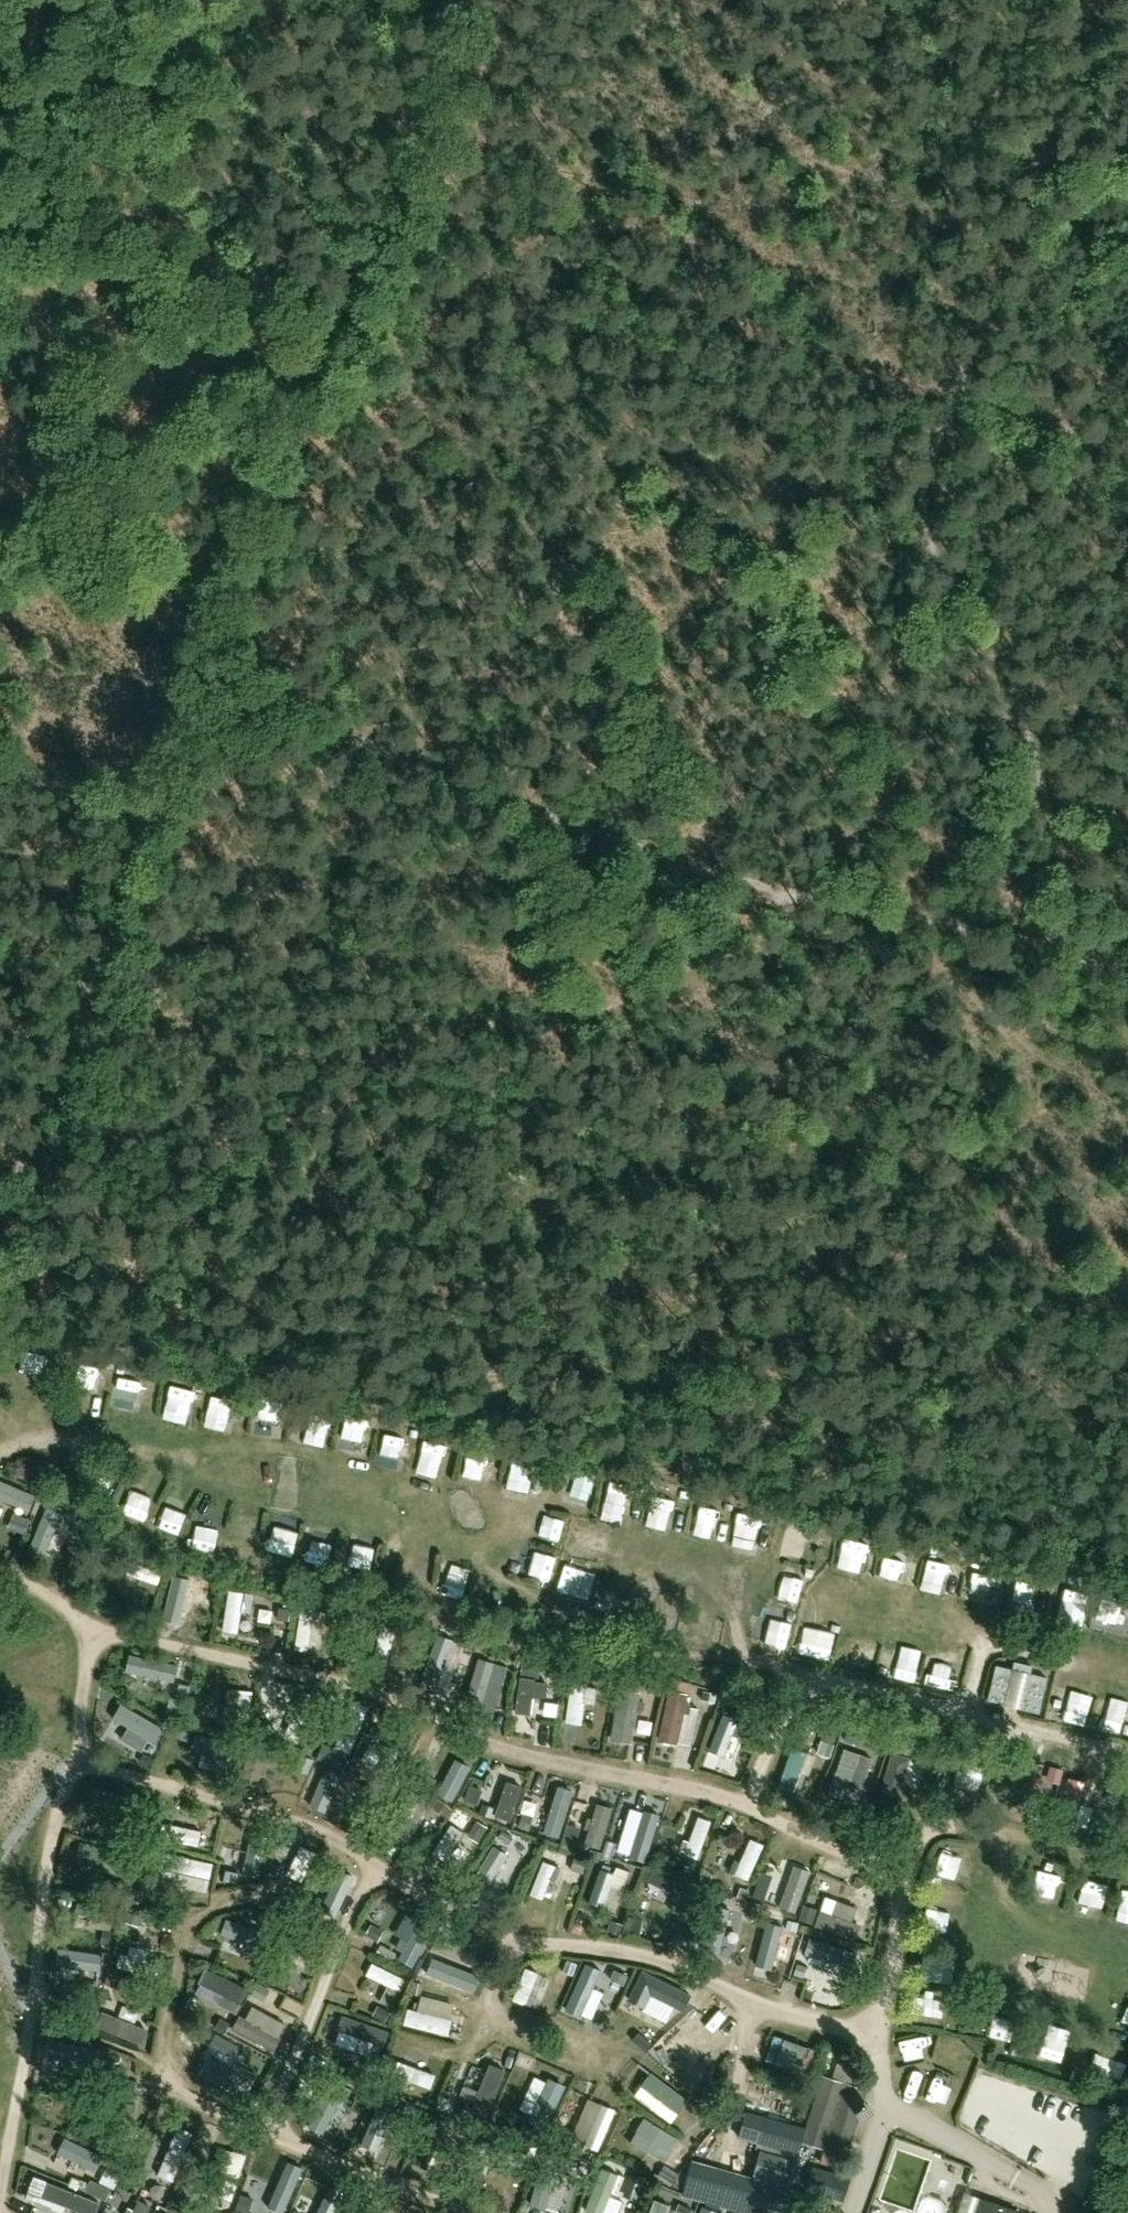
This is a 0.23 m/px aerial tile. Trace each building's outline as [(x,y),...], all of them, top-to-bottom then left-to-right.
[(102,1362),(95,1391),(115,1396),(122,1367),(102,1362)] [(156,1406),(161,1375),(142,1372),(137,1403),(156,1406)] [(186,1383),(182,1414),(206,1418),(211,1387),(186,1383)] [(246,1419),(247,1388),(229,1388),(228,1419),(246,1419)] [(290,1433),(294,1400),(278,1398),(274,1431),(290,1433)] [(312,1438),(329,1439),(331,1415),(314,1413),(312,1438)] [(356,1446),(377,1448),(378,1417),(357,1416),(356,1446)] [(397,1427),(396,1458),(418,1459),(419,1428),(397,1427)] [(441,1435),(434,1458),(455,1464),(462,1441),(441,1435)] [(531,1473),(550,1477),(553,1462),(534,1459),(531,1473)] [(48,1503),(52,1490),(14,1478),(10,1491),(48,1503)] [(621,1484),(621,1502),(648,1503),(649,1484),(621,1484)] [(666,1514),(688,1518),(692,1494),(670,1490),(666,1514)] [(17,1515),(22,1502),(9,1496),(3,1510),(17,1515)] [(714,1508),(712,1538),(730,1539),(731,1508),(714,1508)] [(273,1544),(277,1521),(253,1518),(250,1540),(273,1544)] [(775,1545),(778,1523),(755,1520),(752,1542),(775,1545)] [(846,1529),(844,1553),(864,1555),(866,1531),(846,1529)] [(902,1572),(902,1552),(886,1551),(886,1572),(902,1572)] [(939,1556),(932,1582),(945,1585),(952,1559),(939,1556)] [(976,1561),(971,1575),(988,1580),(993,1566),(976,1561)] [(793,1565),(788,1585),(809,1590),(814,1570),(793,1565)] [(201,1613),(209,1575),(195,1572),(187,1610),(201,1613)] [(241,1625),(257,1627),(261,1586),(244,1584),(241,1625)] [(288,1619),(292,1605),(278,1601),(274,1615),(288,1619)] [(319,1603),(315,1630),(326,1632),(330,1604),(319,1603)] [(1111,1618),(1127,1620),(1127,1608),(1112,1606),(1111,1618)] [(405,1641),(407,1621),(397,1620),(394,1640),(405,1641)] [(445,1656),(457,1661),(468,1634),(456,1630),(445,1656)] [(825,1633),(823,1646),(843,1650),(845,1637),(825,1633)] [(151,1648),(147,1664),(189,1674),(193,1658),(151,1648)] [(1032,1665),(1013,1661),(1011,1670),(1030,1674),(1032,1665)] [(1002,1703),(1011,1669),(996,1666),(987,1700),(1002,1703)] [(548,1715),(553,1675),(536,1673),(532,1713),(548,1715)] [(1038,1712),(1046,1678),(1031,1674),(1022,1708),(1038,1712)] [(589,1677),(581,1716),(601,1720),(608,1681),(589,1677)] [(695,1737),(706,1688),(686,1684),(675,1733),(695,1737)] [(146,1705),(140,1717),(172,1731),(177,1720),(146,1705)] [(752,1753),(763,1716),(737,1709),(727,1746),(752,1753)] [(652,1727),(668,1730),(670,1716),(654,1714),(652,1727)] [(208,1738),(225,1744),(230,1731),(213,1725),(208,1738)] [(810,1787),(825,1748),(808,1742),(794,1781),(810,1787)] [(859,1744),(851,1769),(873,1776),(881,1751),(859,1744)] [(921,1785),(932,1758),(915,1751),(904,1778),(921,1785)] [(472,1792),(487,1761),(472,1754),(458,1786),(472,1792)] [(516,1800),(529,1805),(541,1773),(527,1768),(516,1800)] [(510,1774),(507,1794),(518,1796),(521,1776),(510,1774)] [(578,1828),(588,1793),(570,1788),(561,1823),(578,1828)] [(401,1822),(412,1832),(439,1800),(429,1791),(401,1822)] [(535,1807),(549,1812),(553,1799),(539,1794),(535,1807)] [(616,1845),(631,1803),(611,1796),(597,1839),(616,1845)] [(791,1807),(793,1820),(812,1816),(809,1803),(791,1807)] [(714,1853),(728,1815),(714,1810),(700,1848),(714,1853)] [(655,1815),(649,1847),(665,1850),(670,1818),(655,1815)] [(450,1847),(461,1854),(479,1826),(467,1819),(450,1847)] [(186,1836),(207,1837),(208,1823),(187,1823),(186,1836)] [(765,1874),(780,1839),(766,1833),(751,1868),(765,1874)] [(508,1840),(492,1874),(505,1880),(521,1847),(508,1840)] [(271,1865),(272,1843),(256,1842),(255,1864),(271,1865)] [(189,1850),(186,1868),(228,1873),(231,1855),(189,1850)] [(560,1894),(573,1860),(559,1855),(546,1889),(560,1894)] [(606,1898),(620,1902),(630,1867),(616,1863),(606,1898)] [(661,1864),(660,1888),(678,1888),(678,1865),(661,1864)] [(813,1907),(826,1870),(811,1865),(798,1902),(813,1907)] [(1099,1873),(1094,1896),(1114,1900),(1119,1878),(1099,1873)] [(867,1917),(870,1898),(838,1892),(833,1921),(850,1924),(851,1914),(867,1917)] [(724,1939),(739,1944),(750,1909),(734,1905),(724,1939)] [(254,1946),(257,1938),(266,1941),(273,1923),(251,1915),(241,1942),(254,1946)] [(774,1954),(788,1956),(795,1920),(781,1918),(774,1954)] [(426,1926),(413,1952),(429,1961),(443,1934),(426,1926)] [(484,1984),(489,1969),(446,1953),(441,1968),(484,1984)] [(950,1972),(951,1957),(938,1956),(937,1972),(950,1972)] [(387,1958),(381,1971),(418,1986),(424,1973),(387,1958)] [(258,1994),(264,1982),(225,1964),(219,1976),(258,1994)] [(644,2007),(651,1993),(684,2009),(690,1996),(642,1972),(628,1999),(644,2007)] [(435,2006),(462,2011),(465,1999),(437,1994),(435,2006)] [(290,2045),(304,2021),(267,2000),(253,2023),(290,2045)] [(422,2006),(421,2022),(467,2026),(468,2011),(422,2006)] [(124,2024),(155,2037),(161,2023),(130,2009),(124,2024)] [(105,2056),(107,2044),(76,2039),(75,2051),(105,2056)] [(1115,2063),(1127,2070),(1127,2045),(1125,2043),(1115,2063)] [(414,2056),(410,2069),(446,2080),(450,2067),(414,2056)] [(495,2068),(493,2080),(513,2083),(514,2071),(495,2068)] [(650,2090),(688,2117),(699,2102),(660,2075),(650,2090)] [(841,2170),(845,2157),(846,2158),(867,2091),(821,2076),(805,2129),(801,2144),(825,2151),(821,2164),(841,2170)] [(616,2098),(604,2142),(619,2146),(631,2102),(616,2098)] [(770,2101),(767,2113),(799,2122),(802,2110),(770,2101)] [(651,2126),(668,2137),(664,2144),(695,2163),(709,2141),(660,2111),(651,2126)] [(757,2143),(797,2156),(801,2144),(805,2129),(765,2117),(757,2143)] [(235,2191),(248,2195),(263,2150),(250,2145),(235,2191)] [(795,2161),(764,2153),(757,2180),(789,2188),(795,2161)] [(287,2204),(301,2209),(316,2164),(297,2158),(289,2180),(295,2182),(287,2204)] [(637,2188),(643,2170),(626,2165),(612,2209),(625,2212),(647,2212),(653,2193),(637,2188)] [(769,2212),(780,2212),(786,2192),(686,2165),(679,2189),(769,2212)] [(851,2179),(807,2166),(802,2182),(809,2183),(807,2190),(844,2202),(851,2179)] [(100,2202),(46,2180),(40,2196),(54,2202),(79,2212),(96,2212),(100,2202)] [(331,2212),(349,2212),(360,2191),(345,2184),(331,2212)] [(809,2198),(786,2192),(780,2212),(805,2212),(809,2198)] [(686,2198),(671,2193),(665,2212),(681,2212),(686,2198)] [(1017,2212),(980,2199),(975,2212),(1017,2212)]
